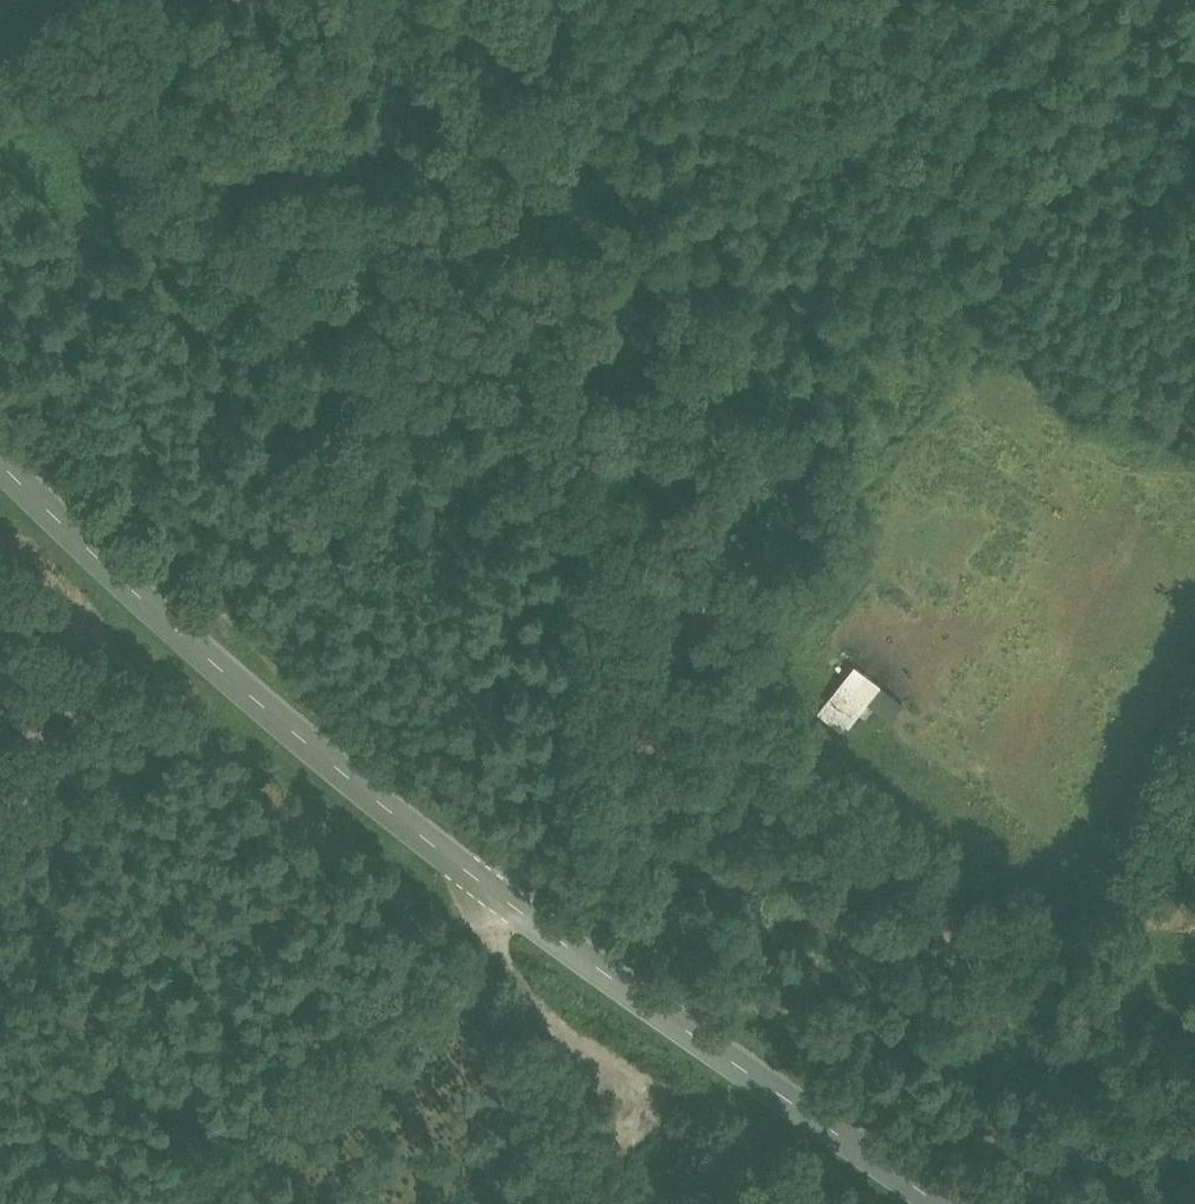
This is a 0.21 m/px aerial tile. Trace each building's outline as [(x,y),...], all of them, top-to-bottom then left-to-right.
[(858,665),(820,715),(847,736),(872,704),(894,721),(908,703),(858,665)]
